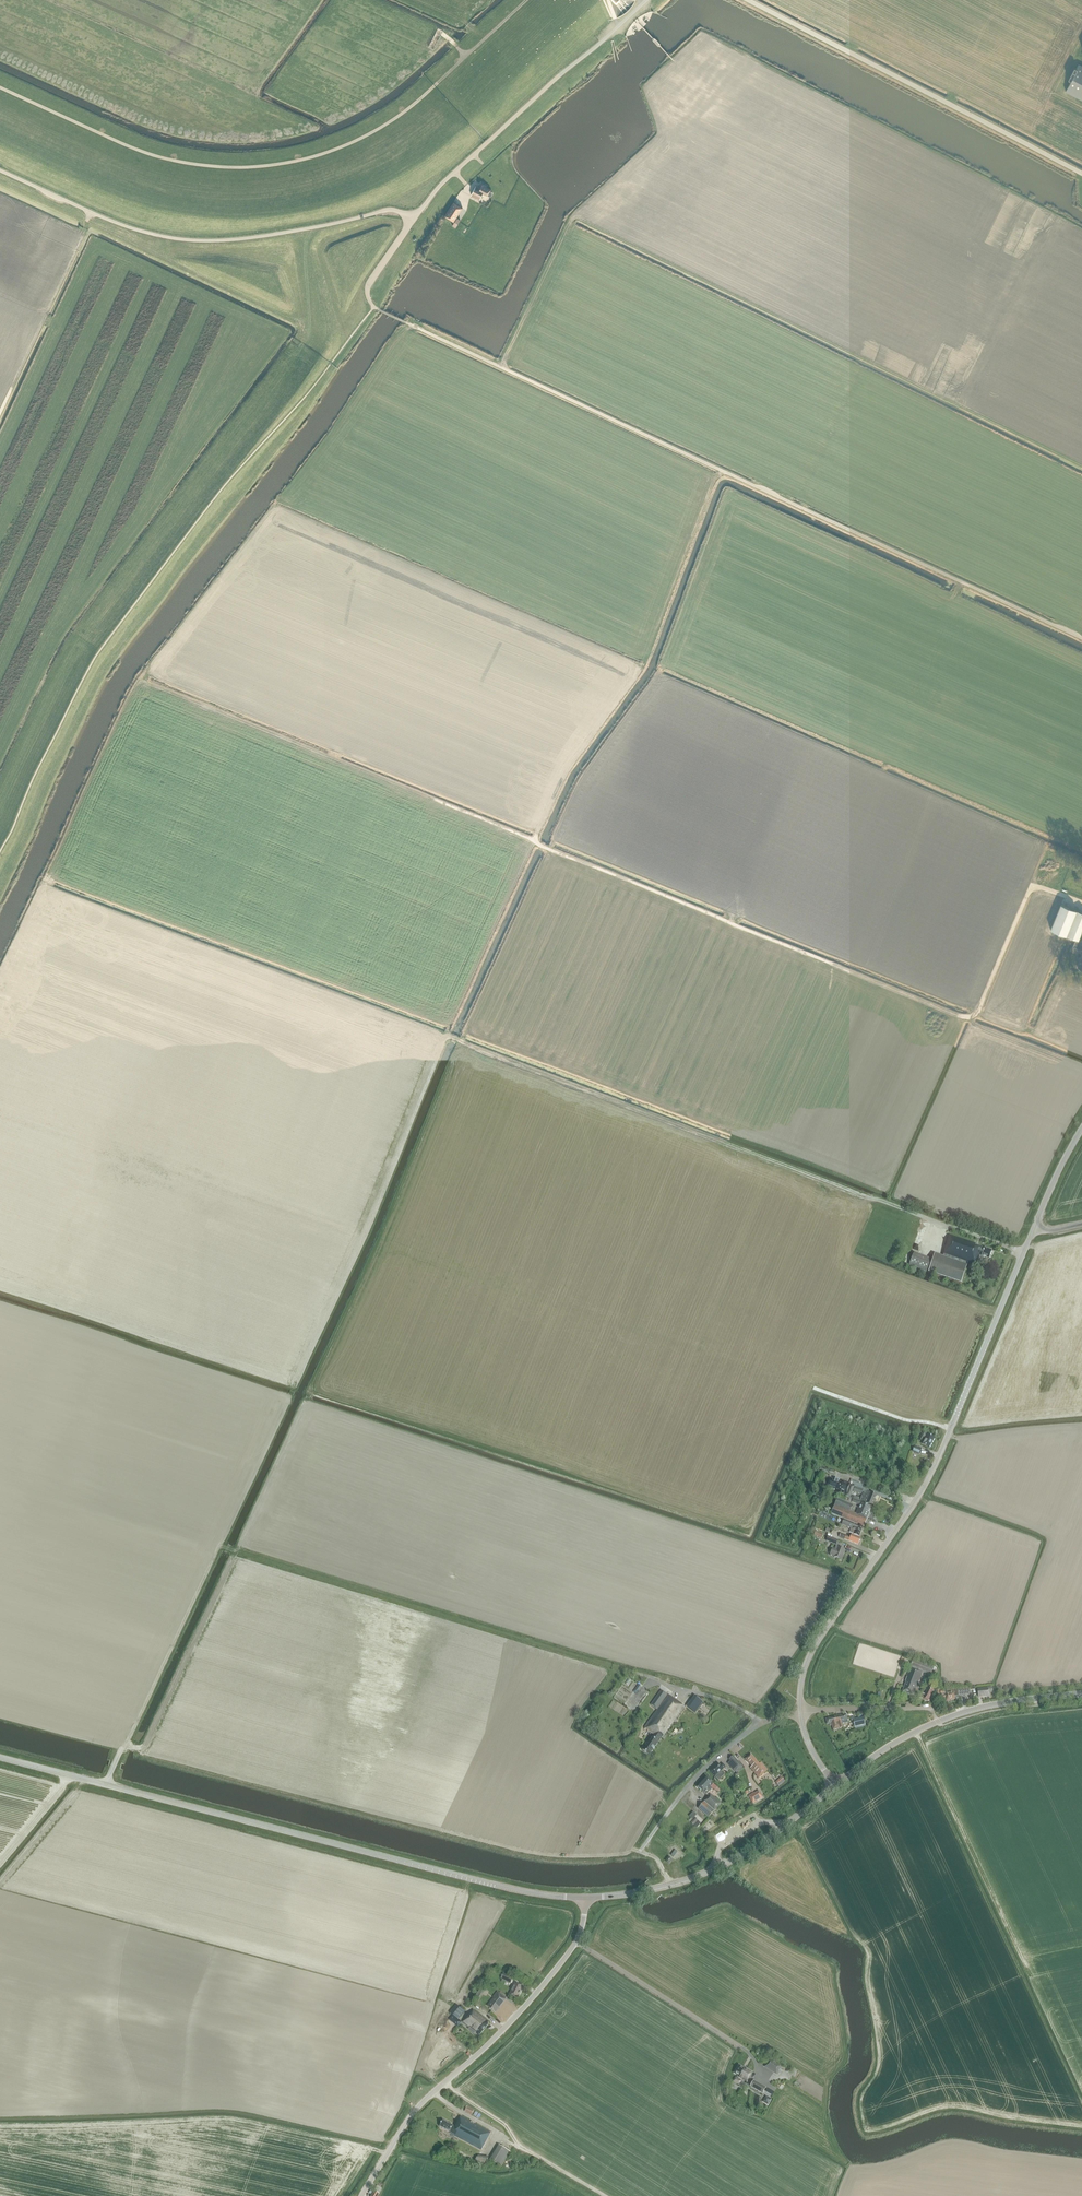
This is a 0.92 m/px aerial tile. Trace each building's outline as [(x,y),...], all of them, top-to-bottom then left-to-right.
[(1066,92),(1081,101),(1081,67),(1079,65),(1077,70),(1074,68),(1068,80),(1071,82),(1066,92)] [(491,189),(486,187),(486,186),(481,183),(479,187),(476,186),(471,195),(479,199),(483,193),(488,195),(490,196),(491,196),(493,193),(492,192),(490,191),(491,189)] [(454,221),(463,208),(453,202),(444,215),(454,221)] [(456,228),(461,220),(457,217),(452,225),(456,228)] [(1066,936),(1075,913),(1076,910),(1060,904),(1050,930),(1066,936)] [(1077,911),(1067,935),(1079,940),(1079,942),(1075,941),(1073,947),(1077,949),(1081,951),(1081,913),(1077,911)] [(989,1259),(992,1251),(976,1245),(976,1244),(950,1235),(942,1255),(943,1256),(943,1257),(934,1253),(928,1271),(960,1283),(967,1264),(975,1267),(979,1255),(989,1259)] [(926,1272),(932,1259),(914,1252),(909,1265),(926,1272)] [(926,1435),(924,1434),(921,1432),(917,1440),(920,1441),(921,1440),(922,1441),(921,1443),(929,1448),(934,1438),(926,1434),(926,1435)] [(919,1455),(922,1448),(915,1446),(912,1452),(919,1455)] [(841,1483),(841,1482),(835,1480),(831,1479),(828,1487),(832,1489),(832,1487),(839,1490),(841,1483)] [(847,1492),(849,1486),(850,1483),(841,1480),(841,1482),(841,1483),(839,1490),(838,1492),(846,1494),(847,1492)] [(847,1492),(846,1496),(849,1498),(850,1498),(854,1486),(850,1485),(849,1486),(847,1492)] [(861,1495),(863,1489),(855,1486),(853,1492),(861,1495)] [(877,1495),(867,1491),(866,1494),(863,1492),(860,1500),(872,1505),(877,1495)] [(867,1519),(872,1507),(866,1504),(852,1499),(851,1502),(859,1505),(856,1514),(850,1512),(853,1505),(837,1499),(831,1514),(864,1527),(867,1519)] [(859,1536),(862,1527),(844,1519),(842,1525),(851,1528),(849,1532),(859,1536)] [(858,1544),(860,1537),(851,1534),(850,1537),(841,1533),(839,1537),(858,1544)] [(836,1545),(837,1540),(828,1536),(826,1541),(836,1545)] [(845,1550),(836,1546),(834,1549),(832,1548),(829,1555),(841,1560),(845,1550)] [(931,1675),(934,1667),(914,1658),(905,1681),(906,1682),(903,1691),(913,1695),(922,1672),(931,1675)] [(928,1701),(934,1688),(929,1686),(925,1694),(921,1692),(919,1697),(928,1701)] [(978,1697),(988,1696),(988,1692),(992,1692),(992,1687),(987,1688),(978,1689),(978,1697)] [(970,1694),(969,1688),(957,1689),(957,1688),(949,1689),(949,1691),(946,1691),(941,1692),(942,1700),(944,1699),(945,1700),(947,1701),(955,1699),(954,1696),(970,1694)] [(664,1736),(684,1707),(661,1691),(651,1705),(657,1709),(644,1728),(653,1734),(642,1750),(650,1755),(663,1735),(664,1736)] [(696,1695),(687,1705),(696,1712),(704,1701),(696,1695)] [(837,1722),(839,1728),(843,1727),(842,1723),(848,1722),(847,1720),(848,1720),(846,1714),(834,1717),(835,1722),(837,1722)] [(827,1724),(829,1724),(829,1725),(831,1725),(833,1730),(839,1728),(837,1722),(835,1722),(834,1717),(825,1719),(827,1724)] [(865,1724),(864,1717),(854,1719),(854,1717),(850,1718),(851,1721),(853,1720),(855,1727),(865,1724)] [(759,1763),(751,1754),(745,1759),(752,1766),(750,1768),(759,1777),(768,1770),(761,1762),(759,1763)] [(738,1769),(742,1765),(733,1756),(729,1759),(738,1769)] [(721,1766),(718,1763),(709,1771),(719,1780),(725,1775),(721,1771),(726,1767),(723,1764),(721,1766)] [(711,1786),(710,1786),(713,1783),(706,1777),(697,1787),(704,1793),(706,1795),(710,1791),(713,1788),(715,1790),(718,1787),(713,1783),(711,1786)] [(763,1797),(759,1791),(754,1793),(748,1796),(753,1804),(763,1797)] [(709,1817),(721,1803),(711,1794),(698,1808),(709,1817)] [(696,1828),(701,1823),(695,1818),(691,1823),(696,1828)] [(511,1984),(514,1978),(503,1973),(501,1978),(511,1984)] [(518,1998),(523,1987),(515,1983),(509,1994),(518,1998)] [(479,1999),(485,1990),(481,1987),(475,1997),(479,1999)] [(495,2012),(500,2006),(506,1999),(497,1992),(493,1997),(494,1998),(488,2006),(492,2010),(495,2012)] [(453,2015),(457,2018),(464,2010),(460,2006),(453,2015)] [(475,2034),(475,2033),(478,2036),(486,2026),(488,2022),(473,2010),(462,2023),(469,2028),(468,2029),(475,2034)] [(450,2019),(458,2026),(461,2022),(457,2018),(453,2015),(450,2019)] [(778,2075),(783,2067),(769,2058),(764,2066),(778,2075)] [(744,2068),(741,2066),(738,2064),(734,2073),(738,2075),(736,2078),(735,2078),(733,2081),(739,2084),(741,2081),(738,2079),(739,2077),(747,2081),(752,2071),(744,2067),(744,2068)] [(762,2094),(766,2087),(754,2080),(750,2087),(762,2094)] [(768,2105),(772,2099),(766,2096),(762,2102),(768,2105)] [(464,2111),(471,2115),(474,2109),(467,2105),(464,2111)] [(478,2148),(481,2150),(491,2132),(460,2116),(455,2126),(443,2120),(439,2126),(456,2135),(455,2136),(462,2140),(463,2139),(470,2143),(469,2144),(472,2145),(473,2144),(478,2147),(478,2148)] [(501,2167),(510,2152),(499,2145),(490,2160),(501,2167)] [(382,2188),(377,2186),(374,2190),(370,2195),(377,2195),(379,2194),(379,2193),(382,2188)]
